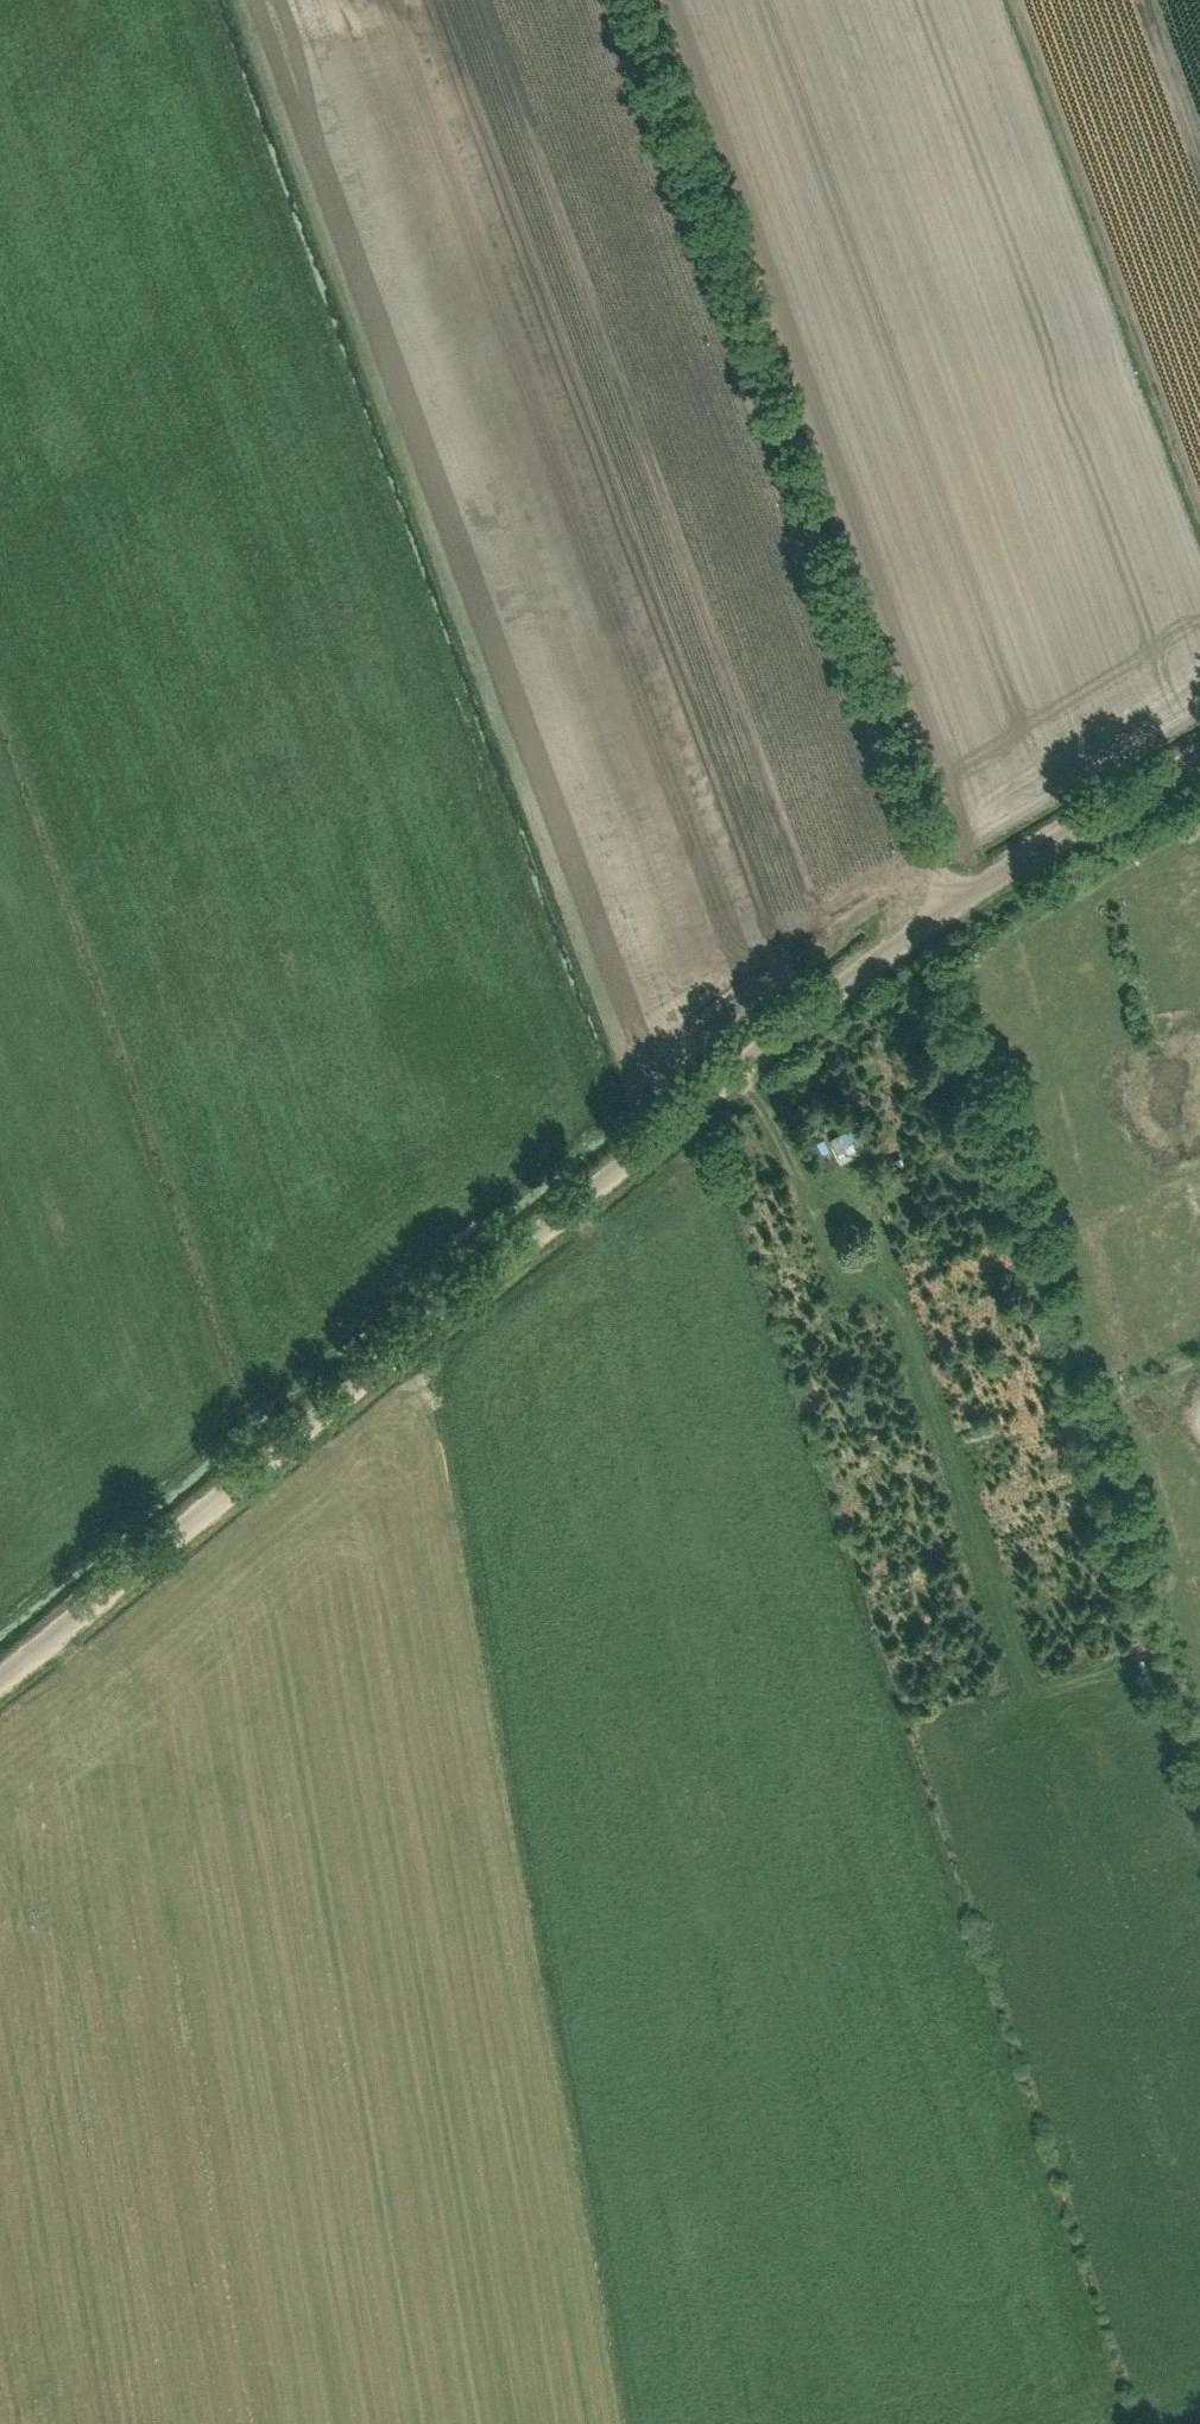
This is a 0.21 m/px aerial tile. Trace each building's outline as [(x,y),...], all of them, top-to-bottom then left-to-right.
[(851,1123),(826,1139),(838,1158),(863,1142),(851,1123)]
